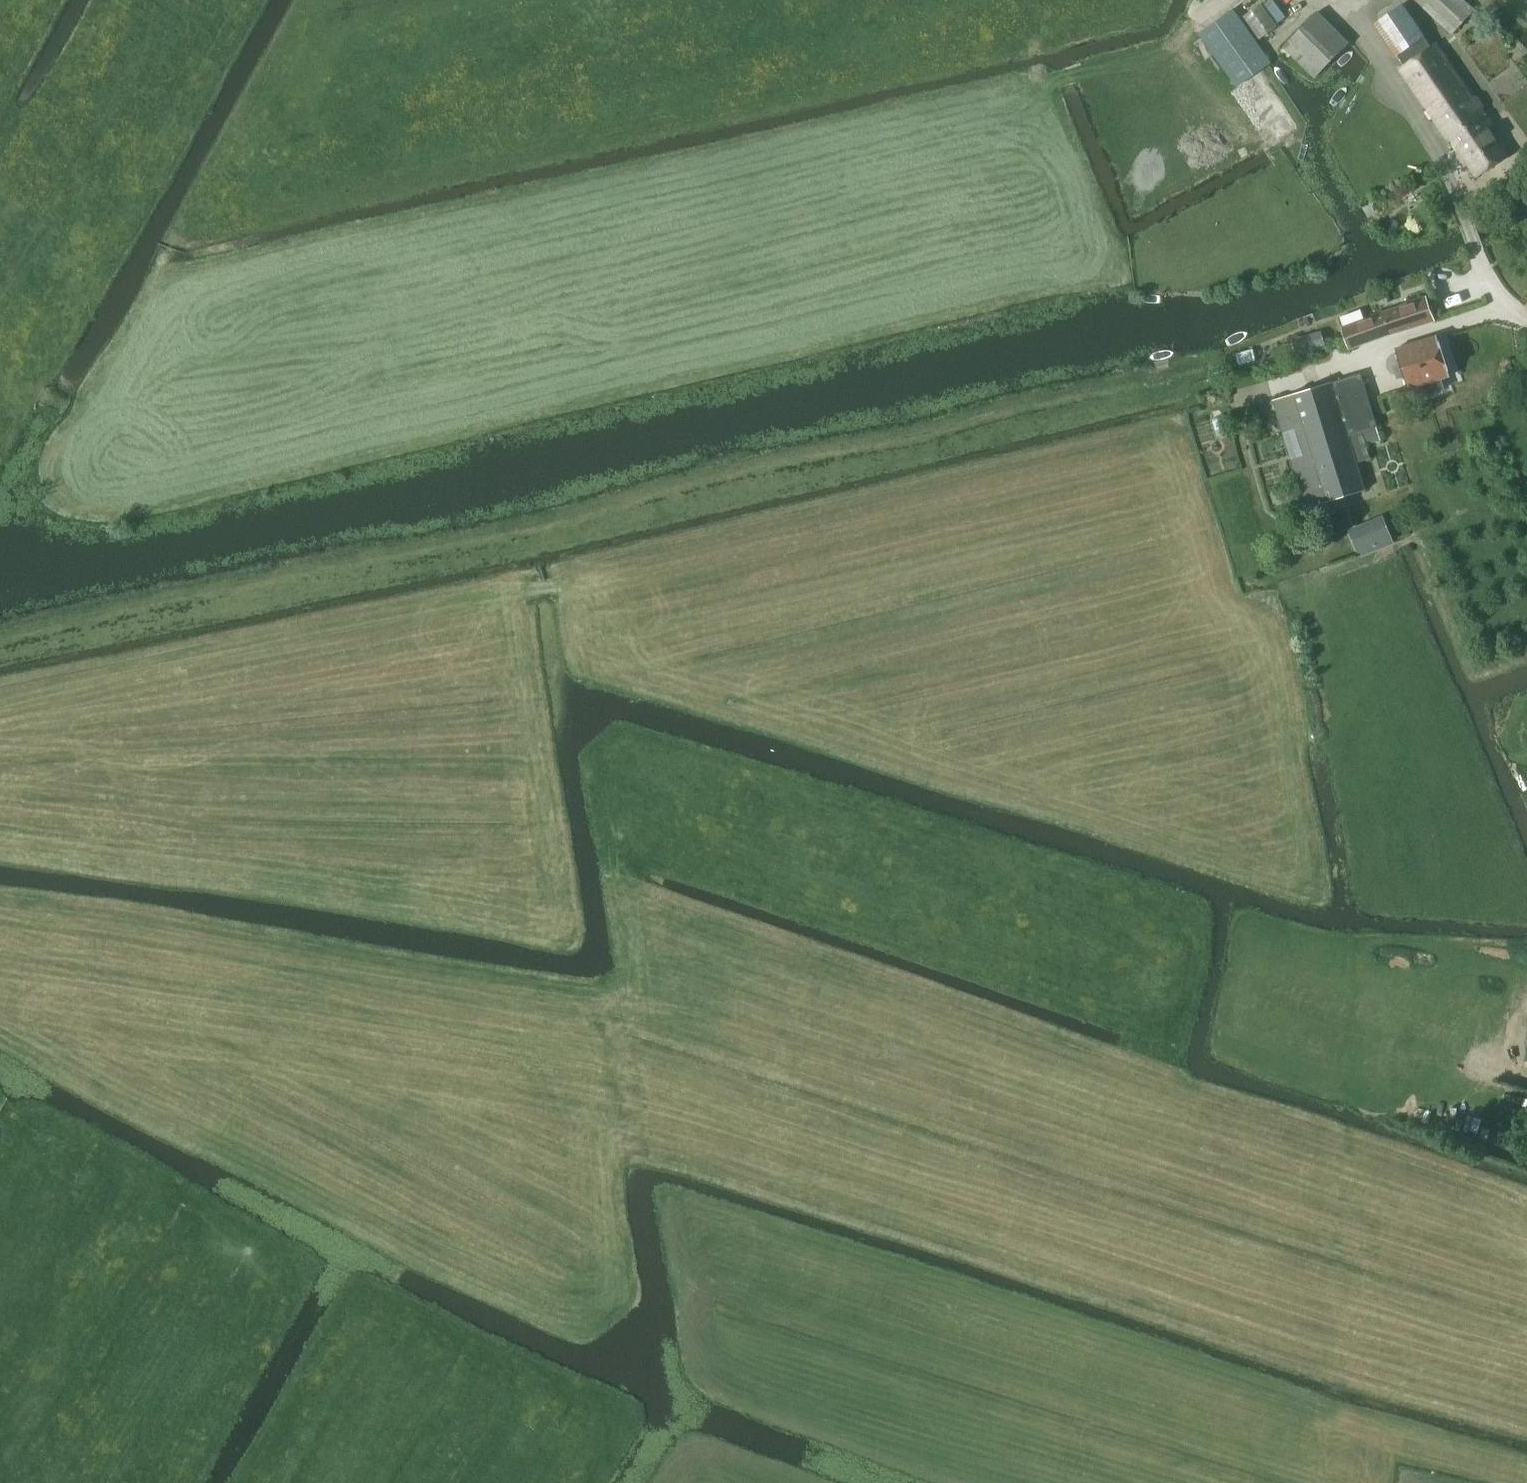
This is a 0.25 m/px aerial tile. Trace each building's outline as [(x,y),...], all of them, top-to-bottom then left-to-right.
[(1451,35),(1474,11),(1463,0),(1414,0),(1451,35)] [(1259,39),(1277,27),(1262,4),(1244,17),(1259,39)] [(1403,4),(1374,24),(1403,67),(1399,70),(1448,141),(1450,140),(1474,176),(1476,179),(1511,156),(1437,42),(1431,47),(1403,4)] [(1277,138),(1291,128),(1253,75),(1271,62),(1234,10),(1202,33),(1198,35),(1273,141),(1277,138)] [(1315,78),(1349,43),(1317,13),(1283,48),(1315,78)] [(1340,318),(1343,326),(1351,348),(1391,334),(1434,321),(1426,297),(1363,318),(1361,311),(1340,318)] [(1297,356),(1304,354),(1300,337),(1292,339),(1297,356)] [(1448,377),(1436,337),(1396,349),(1401,363),(1394,366),(1398,378),(1405,376),(1409,389),(1419,386),(1422,395),(1445,388),(1442,379),(1448,377)] [(1377,426),(1371,405),(1361,373),(1332,382),(1331,382),(1273,401),(1307,509),(1326,503),(1366,491),(1357,462),(1370,458),(1366,443),(1381,438),(1378,426),(1377,426)] [(1384,520),(1367,526),(1377,549),(1393,542),(1384,520)]
